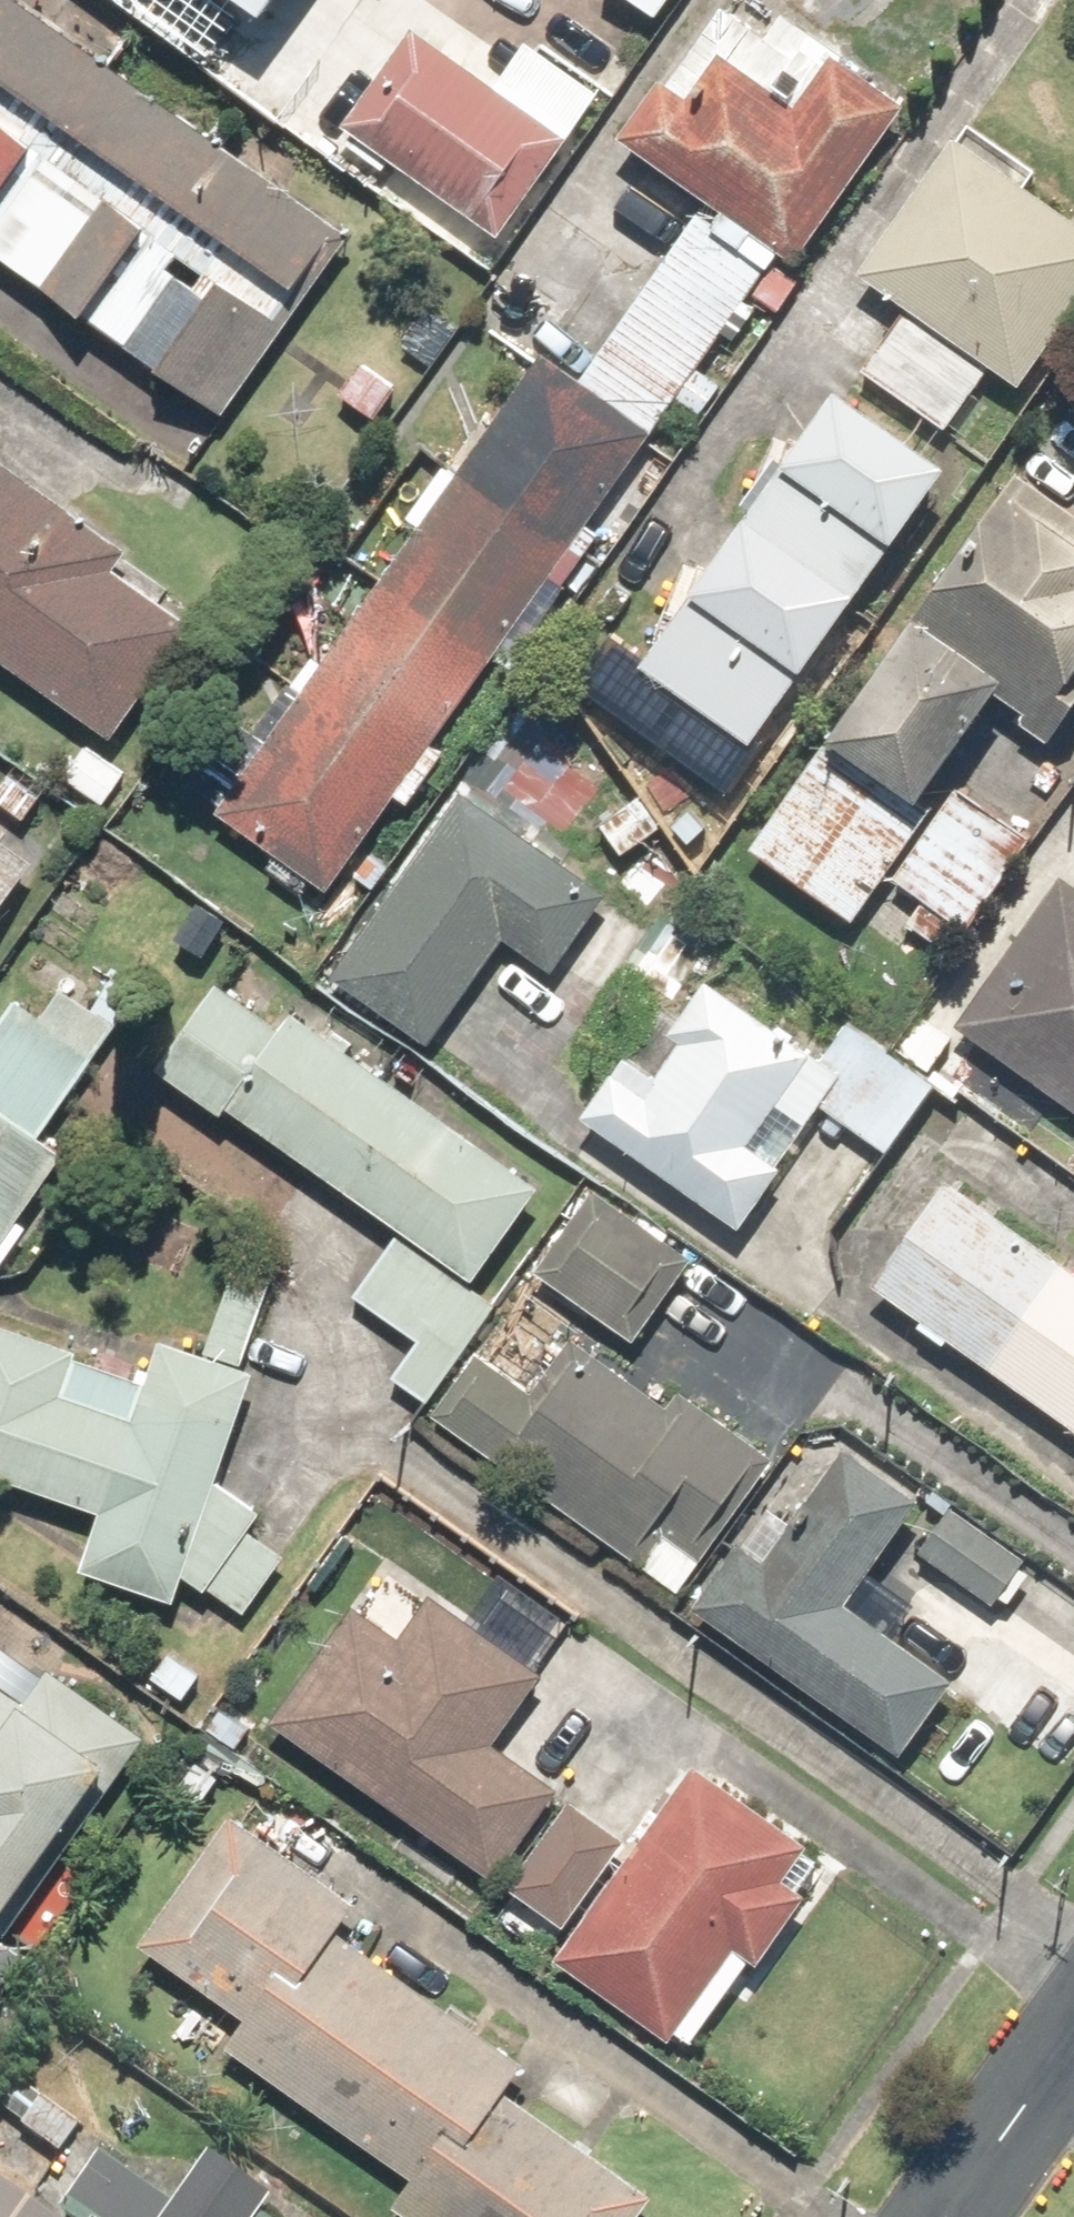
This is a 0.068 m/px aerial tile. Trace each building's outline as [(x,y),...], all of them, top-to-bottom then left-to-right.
[(227,410),(352,232),(20,0),(0,0),(0,252),(227,410)] [(663,23),(682,0),(633,0),(663,23)] [(420,22),(346,125),(504,238),(578,134),(420,22)] [(798,259),(900,104),(828,56),(793,110),(726,65),(700,104),(667,82),(626,143),(730,212),(713,237),(767,272),(783,249),(798,259)] [(954,138),(862,284),(905,311),(866,373),(947,424),(987,360),(1027,384),(1073,310),(1073,214),(954,138)] [(546,359),(215,812),(320,889),(651,436),(546,359)] [(839,391),(642,663),(752,742),(949,471),(839,391)] [(114,742),(194,635),(154,605),(169,586),(0,460),(0,658),(114,742)] [(971,927),(1033,840),(940,774),(1015,669),(1056,699),(1073,674),(1073,510),(1018,470),(747,849),(859,929),(897,874),(971,927)] [(456,796),(330,974),(428,1044),(505,937),(550,969),(600,899),(456,796)] [(0,838),(0,905),(32,859),(0,838)] [(1060,881),(958,1030),(1073,1110),(1073,890),(1060,881)] [(619,1059),(579,1115),(738,1227),(822,1108),(887,1153),(936,1083),(843,1017),(817,1054),(711,979),(643,1076),(619,1059)] [(28,986),(0,1026),(0,1254),(69,1155),(41,1135),(107,1041),(28,986)] [(220,988),(161,1070),(223,1114),(228,1107),(403,1233),(356,1298),(416,1342),(389,1379),(426,1406),(456,1364),(511,1289),(480,1266),(535,1191),(293,1016),(281,1033),(220,988)] [(949,1183),(873,1295),(1073,1431),(1073,1268),(949,1183)] [(671,1245),(587,1192),(534,1277),(642,1345),(683,1280),(659,1265),(671,1245)] [(250,1371),(156,1340),(145,1375),(0,1327),(0,1481),(101,1514),(81,1574),(175,1604),(182,1581),(207,1596),(211,1590),(244,1615),(288,1556),(249,1527),(261,1508),(215,1480),(250,1371)] [(665,1533),(700,1556),(768,1453),(684,1398),(672,1417),(569,1350),(534,1403),(484,1371),(447,1428),(648,1559),(665,1533)] [(916,1489),(849,1446),(779,1557),(744,1535),(694,1614),(907,1748),(950,1681),(839,1611),(916,1489)] [(1027,1560),(951,1508),(918,1556),(994,1608),(1027,1560)] [(358,1606),(274,1727),(495,1880),(556,1791),(492,1747),(542,1674),(432,1598),(405,1638),(358,1606)] [(141,1730),(53,1666),(42,1680),(0,1650),(0,1915),(4,1918),(141,1730)] [(812,1842),(698,1759),(552,1960),(668,2044),(679,2030),(696,2042),(802,1896),(783,1882),(812,1842)] [(625,1835),(568,1798),(512,1884),(568,1921),(625,1835)] [(144,1940),(246,2014),(223,2044),(413,2183),(393,2211),(401,2216),(640,2216),(652,2200),(509,2095),(525,2073),(340,1937),(361,1908),(234,1816),(144,1940)] [(270,2212),(212,2170),(181,2213),(99,2154),(55,2214),(0,2174),(0,2216),(267,2216),(270,2212)]
